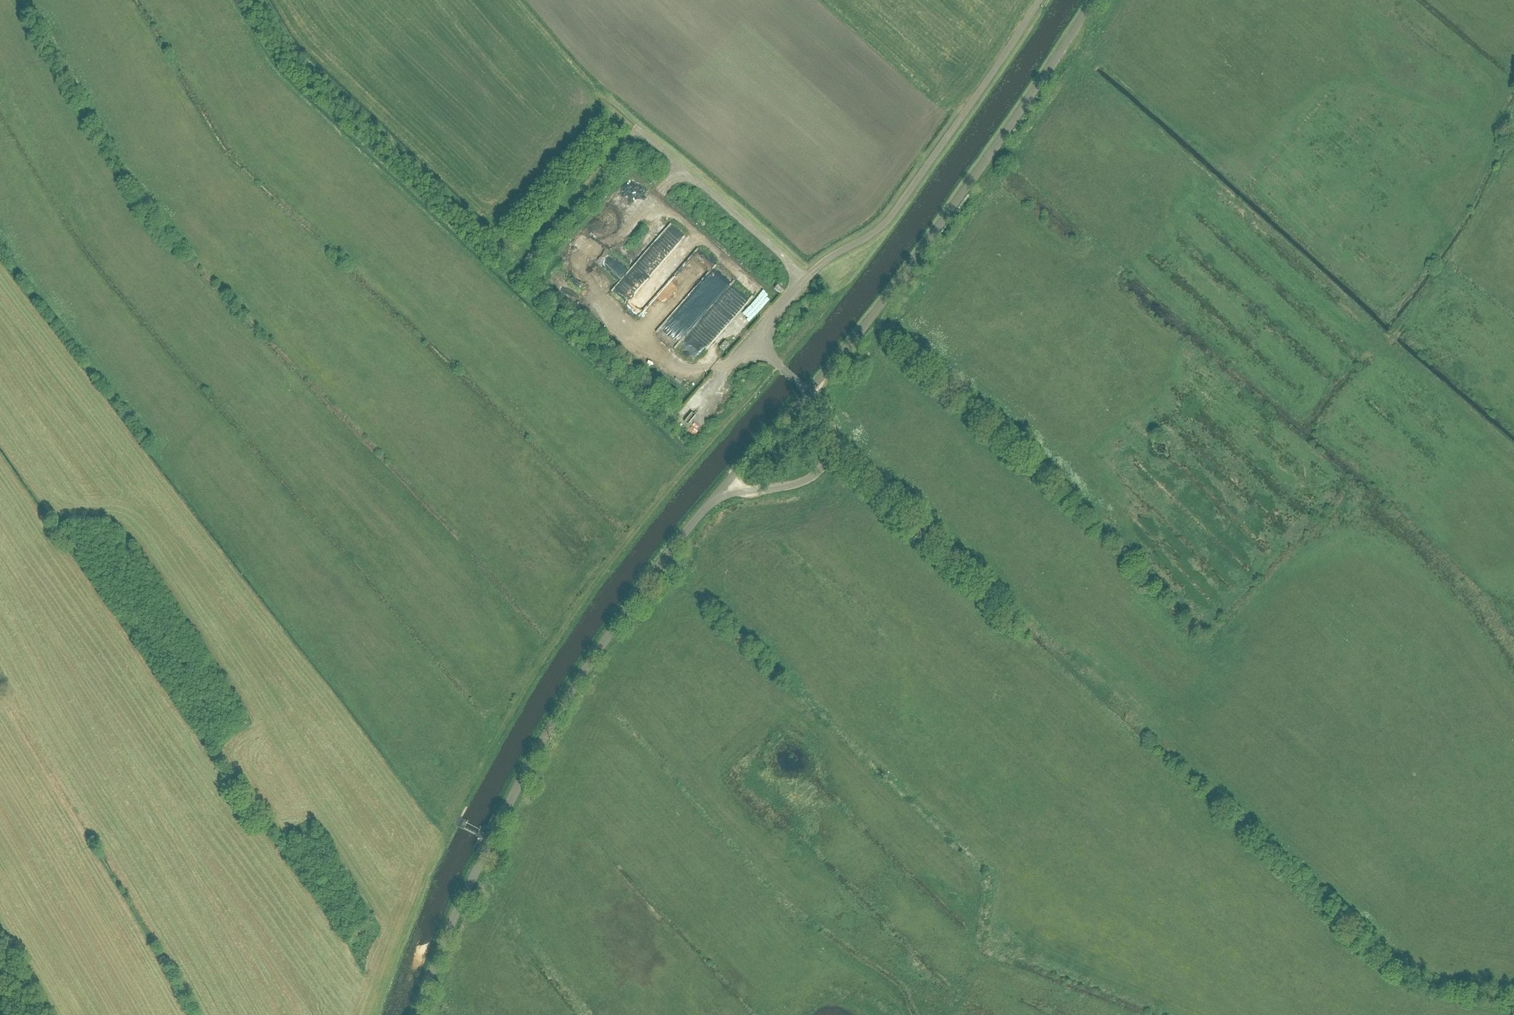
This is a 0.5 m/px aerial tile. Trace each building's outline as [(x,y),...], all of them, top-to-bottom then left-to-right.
[(638,197),(629,200),(632,209),(641,205),(638,197)] [(594,245),(588,249),(591,253),(597,249),(594,245)] [(564,273),(595,300),(601,293),(571,266),(564,273)] [(780,295),(783,291),(777,285),(774,289),(780,295)] [(747,304),(736,291),(721,303),(732,316),(747,304)] [(723,351),(729,345),(725,342),(719,348),(723,351)] [(710,389),(719,408),(727,404),(718,385),(710,389)]
